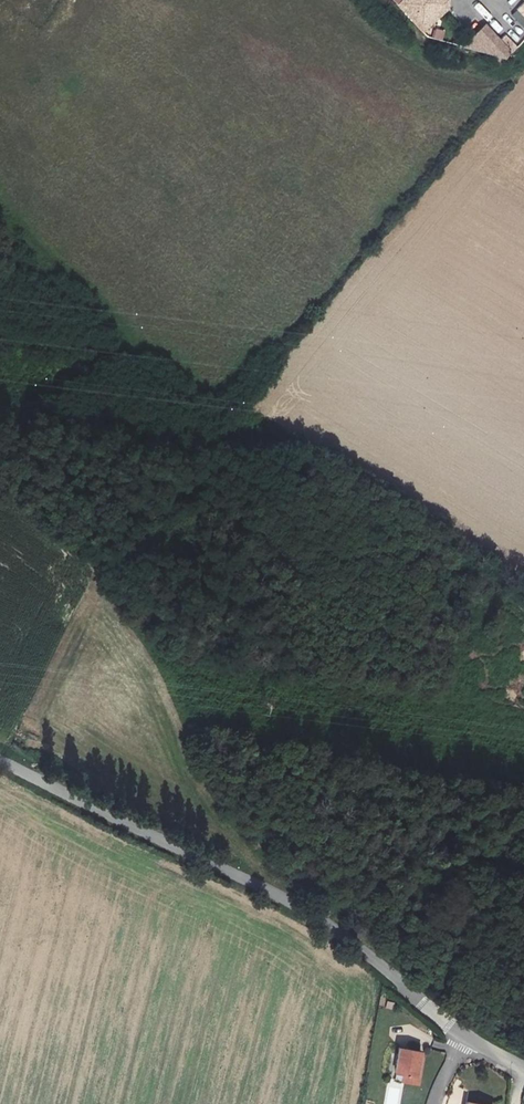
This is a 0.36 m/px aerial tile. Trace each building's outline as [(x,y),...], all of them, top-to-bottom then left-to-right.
[(408,1),(431,27),(453,7),(447,0),(409,0),(408,1)] [(496,66),(512,48),(484,24),(468,42),(496,66)] [(398,1065),(409,1067),(418,1069),(422,1052),(423,1046),(403,1043),(398,1065)] [(430,1053),(422,1052),(418,1069),(409,1067),(407,1075),(425,1079),(430,1053)]
